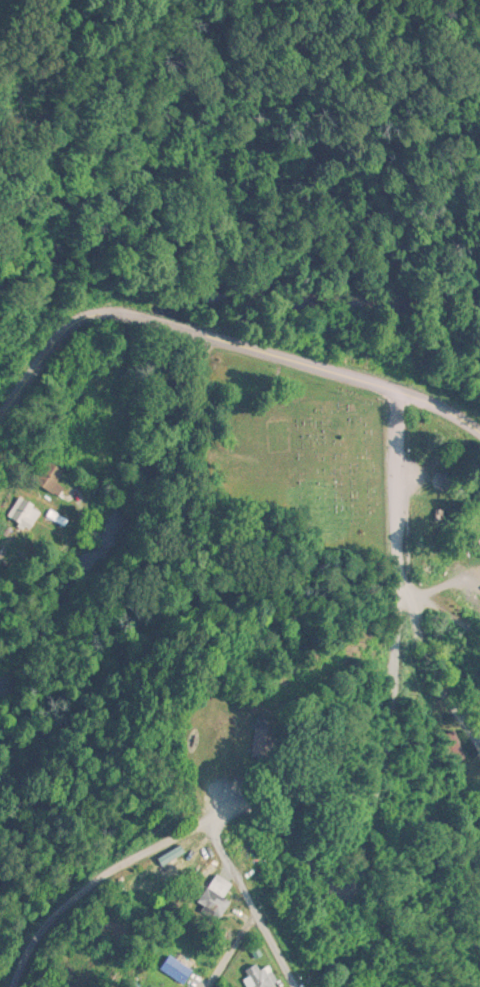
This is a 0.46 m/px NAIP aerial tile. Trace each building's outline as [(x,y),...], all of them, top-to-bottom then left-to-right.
[(62,492),(62,467),(41,467),(41,492),(62,492)] [(41,515),(31,506),(20,519),(31,528),(41,515)] [(259,762),(283,765),(289,723),(265,720),(259,762)] [(443,764),(461,764),(461,735),(443,735),(443,764)] [(215,927),(235,900),(210,882),(190,910),(215,927)] [(185,986),(195,972),(170,957),(160,971),(185,986)] [(280,985),(270,968),(261,973),(257,966),(243,974),(250,986),(277,986),(280,985)]
